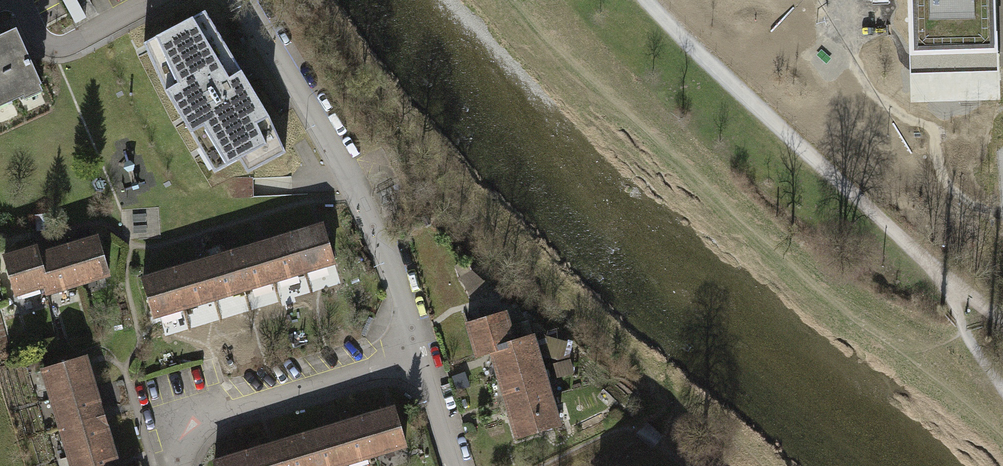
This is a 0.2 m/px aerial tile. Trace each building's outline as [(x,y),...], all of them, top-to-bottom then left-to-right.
[(917,53),(998,52),(996,0),(914,0),(917,53)] [(910,72),(908,26),(900,26),(899,6),(873,7),(876,74),(910,72)] [(199,12),(139,44),(158,86),(209,172),(234,158),(243,172),(281,151),(266,118),(199,12)] [(0,38),(0,105),(23,95),(21,90),(38,83),(15,32),(0,38)] [(318,220),(286,230),(298,266),(330,256),(318,220)] [(270,275),(298,266),(286,230),(258,239),(270,275)] [(92,235),(60,243),(70,280),(102,272),(92,235)] [(240,285),(270,275),(258,239),(229,249),(240,285)] [(41,282),(32,251),(30,243),(0,251),(0,257),(9,290),(41,282)] [(60,243),(32,251),(41,282),(42,288),(70,280),(60,243)] [(210,294),(240,285),(229,249),(199,258),(210,294)] [(181,304),(210,294),(199,258),(169,268),(181,304)] [(151,313),(181,304),(169,268),(139,277),(151,313)] [(474,355),(491,350),(513,343),(503,309),(494,311),(464,320),(474,355)] [(491,350),(499,379),(541,366),(532,338),(513,343),(491,350)] [(38,366),(47,397),(89,385),(82,362),(79,354),(38,366)] [(499,379),(508,406),(549,394),(541,366),(499,379)] [(96,412),(89,385),(47,397),(55,424),(96,412)] [(558,424),(549,394),(508,406),(517,436),(558,424)] [(392,404),(360,414),(371,449),(403,439),(392,404)] [(55,424),(63,454),(105,441),(96,412),(55,424)] [(341,458),(371,449),(360,414),(330,423),(341,458)] [(341,458),(330,423),(301,432),(312,465),(315,465),(341,458)] [(271,441),(279,465),(312,465),(301,432),(271,441)] [(105,441),(63,454),(67,465),(112,465),(105,441)] [(271,441),(242,450),(247,465),(279,465),(271,441)] [(242,450),(209,460),(211,465),(247,465),(242,450)]
